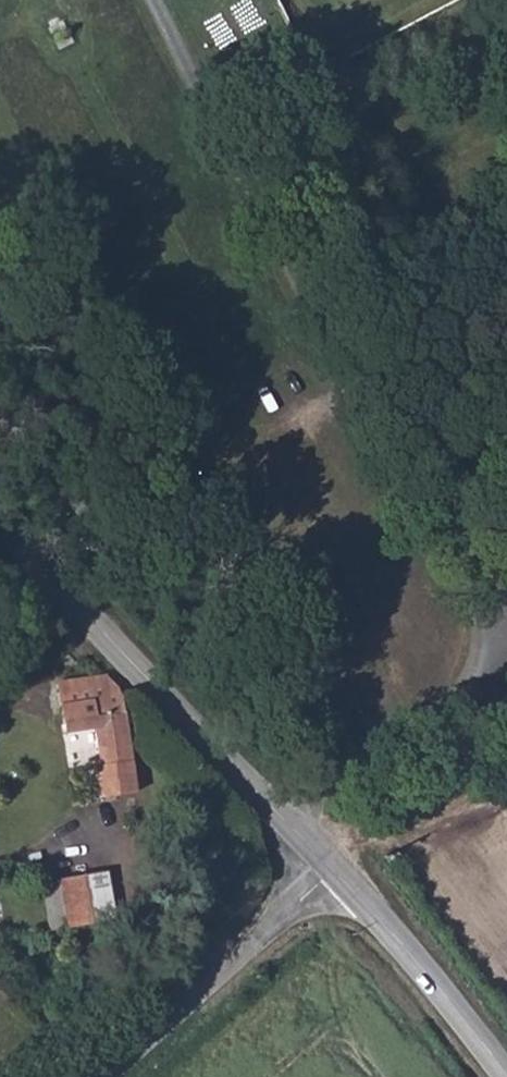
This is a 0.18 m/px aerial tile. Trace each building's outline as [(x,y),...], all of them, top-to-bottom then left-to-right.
[(74,686),(33,685),(33,714),(70,715),(74,686)] [(136,720),(105,685),(74,686),(70,715),(80,737),(98,738),(97,769),(96,794),(131,798),(136,720)] [(41,924),(105,924),(105,874),(41,874),(41,924)]
